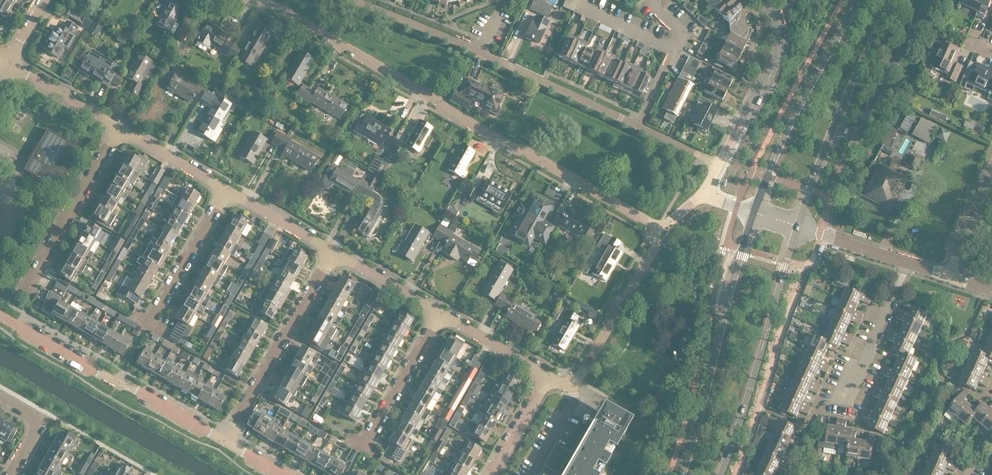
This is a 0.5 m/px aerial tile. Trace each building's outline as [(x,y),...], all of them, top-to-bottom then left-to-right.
[(5,19),(12,7),(0,0),(0,16),(5,19)] [(552,7),(538,0),(533,0),(529,10),(547,18),(552,7)] [(576,4),(568,0),(565,0),(562,7),(572,12),(576,4)] [(707,3),(714,9),(723,0),(710,0),(707,3)] [(721,16),(735,3),(732,0),(723,0),(714,9),(721,16)] [(959,3),(978,11),(976,16),(983,20),(991,0),(960,0),(959,3)] [(181,10),(168,2),(155,25),(168,32),(173,34),(178,25),(174,23),(181,10)] [(741,9),(735,3),(721,16),(727,23),(728,23),(741,9)] [(71,7),(66,16),(81,24),(85,18),(86,16),(71,7)] [(728,23),(728,28),(745,26),(744,17),(746,14),(741,9),(728,23)] [(531,23),(524,38),(531,42),(532,40),(539,43),(548,23),(536,17),(533,24),(531,23)] [(81,24),(81,26),(87,29),(92,21),(85,18),(81,24)] [(94,20),(86,33),(95,38),(103,25),(94,20)] [(58,25),(44,50),(57,58),(63,48),(67,50),(76,36),(73,34),(77,28),(75,27),(66,21),(62,28),(58,25)] [(131,22),(124,35),(130,38),(137,26),(131,22)] [(198,28),(192,38),(198,42),(197,43),(208,50),(211,45),(220,50),(219,52),(226,56),(232,45),(226,42),(228,37),(206,24),(202,30),(198,28)] [(746,34),(745,26),(728,28),(729,34),(746,43),(750,36),(746,34)] [(248,44),(243,52),(241,56),(238,60),(239,61),(240,60),(255,68),(254,70),(255,70),(261,60),(258,58),(270,35),(257,28),(253,35),(248,44)] [(729,34),(725,43),(742,52),(746,43),(729,34)] [(567,61),(576,66),(584,48),(587,44),(577,39),(575,44),(567,61)] [(558,57),(567,61),(575,44),(566,40),(562,48),(558,46),(554,54),(558,56),(558,57)] [(182,41),(177,48),(183,51),(187,44),(182,41)] [(725,43),(724,44),(720,52),(737,61),(742,52),(725,43)] [(957,53),(959,53),(939,44),(940,45),(932,63),(931,62),(930,63),(931,63),(930,65),(931,65),(930,67),(947,75),(946,77),(955,81),(961,67),(953,63),(957,53)] [(232,45),(226,56),(233,60),(239,49),(232,45)] [(576,66),(586,70),(594,53),(584,48),(576,66)] [(594,53),(586,70),(584,74),(593,78),(595,74),(603,57),(605,52),(596,48),(594,53)] [(78,70),(102,83),(105,78),(110,81),(116,71),(109,67),(112,62),(91,49),(88,54),(83,51),(78,60),(82,63),(78,70)] [(299,52),(284,78),(297,86),(313,60),(299,52)] [(605,52),(603,57),(595,74),(604,79),(612,61),(614,57),(605,52)] [(720,52),(718,55),(715,61),(732,70),(737,61),(720,52)] [(133,81),(127,91),(137,97),(143,86),(139,83),(144,74),(148,76),(155,64),(138,54),(124,76),(133,81)] [(688,57),(684,64),(696,70),(700,63),(688,57)] [(621,66),(612,61),(604,79),(613,83),(621,66)] [(612,86),(621,91),(633,65),(624,61),(621,66),(613,83),(612,86)] [(963,77),(969,80),(965,89),(972,92),(974,87),(990,94),(991,95),(991,70),(976,63),(976,64),(970,61),(963,77)] [(681,72),(693,78),(696,70),(684,64),(681,72)] [(621,91),(630,95),(640,74),(642,69),(633,65),(621,91)] [(712,75),(709,81),(727,91),(732,80),(711,69),(709,74),(712,75)] [(110,81),(109,82),(117,86),(123,75),(116,71),(110,81)] [(677,117),(692,86),(689,85),(690,82),(693,78),(681,72),(677,79),(668,97),(672,99),(666,111),(662,118),(672,123),(676,116),(677,117)] [(653,80),(640,74),(630,95),(643,101),(653,80)] [(191,97),(198,101),(204,90),(197,85),(196,88),(174,75),(166,88),(167,88),(164,93),(171,97),(174,92),(189,101),(191,97)] [(486,88),(466,80),(459,96),(463,98),(485,107),(484,109),(496,114),(503,96),(492,91),(488,101),(482,98),(486,88)] [(702,86),(700,91),(721,102),(727,91),(709,81),(706,87),(702,86)] [(222,92),(224,90),(217,85),(212,93),(219,97),(222,98),(225,93),(222,92)] [(253,85),(246,89),(250,95),(256,91),(253,85)] [(296,97),(303,101),(309,89),(302,85),(296,97)] [(332,116),(334,117),(339,119),(347,106),(342,103),(318,89),(316,93),(309,89),(303,101),(304,102),(309,104),(310,105),(311,103),(332,116)] [(230,105),(204,90),(198,101),(211,108),(196,132),(212,142),(223,125),(219,123),(230,105)] [(454,93),(450,100),(459,105),(463,98),(459,96),(454,93)] [(705,134),(710,124),(709,124),(712,118),(713,118),(716,112),(709,109),(712,104),(699,97),(692,111),(698,114),(692,125),(697,127),(696,129),(705,134)] [(947,116),(932,109),(929,115),(944,123),(947,116)] [(915,117),(907,113),(897,131),(906,135),(915,117)] [(359,121),(354,128),(352,132),(364,139),(366,135),(382,144),(381,147),(388,151),(395,139),(388,135),(391,131),(367,117),(366,117),(365,119),(361,117),(360,119),(363,121),(362,123),(359,121)] [(419,121),(405,145),(418,153),(422,145),(427,148),(432,139),(428,136),(432,128),(419,121)] [(951,133),(950,132),(950,133),(941,128),(942,128),(941,128),(937,137),(936,137),(937,138),(937,137),(945,142),(946,142),(950,133),(951,133)] [(278,146),(284,135),(285,135),(285,134),(276,129),(275,131),(274,130),(272,134),(274,136),(271,142),(278,146)] [(23,171),(44,183),(56,190),(80,149),(47,130),(23,170),(23,171)] [(265,136),(264,139),(253,132),(238,157),(251,164),(265,140),(269,142),(270,139),(265,136)] [(286,136),(285,135),(284,135),(278,146),(284,150),(282,155),(311,171),(318,158),(290,141),(291,139),(293,137),(288,134),(286,136)] [(401,143),(395,139),(388,151),(394,155),(401,143)] [(446,169),(460,177),(474,153),(461,145),(446,169)] [(887,146),(884,152),(888,154),(891,156),(894,150),(889,147),(887,146)] [(120,165),(121,165),(138,175),(146,161),(145,161),(148,156),(143,154),(141,158),(133,154),(131,157),(126,154),(120,165)] [(915,170),(920,159),(912,155),(906,166),(915,170)] [(375,159),(368,172),(375,176),(382,163),(375,159)] [(133,185),(136,180),(138,176),(138,175),(121,165),(115,175),(133,185)] [(320,182),(319,184),(320,185),(320,187),(321,188),(323,189),(324,189),(326,189),(328,189),(329,188),(330,187),(332,184),(351,195),(353,191),(360,194),(366,183),(360,180),(358,182),(336,169),(329,165),(327,170),(320,182)] [(878,165),(862,196),(891,211),(908,179),(904,177),(906,173),(902,170),(899,175),(887,168),(886,169),(881,167),(878,165)] [(162,175),(155,171),(152,175),(151,175),(148,181),(151,183),(156,186),(162,175)] [(133,185),(115,175),(109,185),(123,193),(126,188),(130,190),(133,185)] [(158,188),(164,191),(170,180),(165,176),(158,188)] [(357,227),(355,231),(369,239),(370,236),(375,234),(375,228),(375,227),(385,209),(378,205),(379,203),(380,201),(379,199),(379,197),(377,196),(376,195),(371,192),(373,187),(378,179),(372,176),(368,184),(366,183),(360,194),(367,198),(366,200),(371,203),(357,227)] [(458,190),(464,194),(471,183),(464,179),(458,190)] [(502,187),(496,183),(495,185),(486,180),(477,196),(501,209),(510,194),(501,189),(502,187)] [(156,186),(151,183),(146,193),(150,195),(156,186)] [(472,184),(463,199),(470,203),(479,188),(472,184)] [(103,196),(117,204),(120,198),(124,200),(126,195),(123,193),(109,185),(103,196)] [(164,191),(158,188),(152,198),(157,200),(163,190),(164,191)] [(176,198),(179,200),(193,207),(199,197),(186,189),(182,195),(179,193),(176,198)] [(150,195),(146,193),(142,199),(146,202),(150,195)] [(457,207),(463,197),(456,193),(450,203),(457,207)] [(552,206),(531,195),(525,206),(520,203),(512,218),(517,221),(508,236),(529,248),(534,239),(545,245),(555,228),(544,222),(552,206)] [(103,196),(98,206),(111,214),(117,204),(103,196)] [(157,200),(152,198),(147,208),(151,211),(157,200)] [(174,210),(187,217),(193,207),(179,200),(174,210)] [(141,212),(144,206),(140,203),(136,209),(141,212)] [(111,214),(98,206),(96,205),(90,215),(95,218),(93,221),(105,228),(107,225),(109,227),(115,216),(111,214)] [(187,217),(174,210),(168,220),(181,228),(187,217)] [(557,212),(551,224),(556,227),(557,227),(558,225),(561,227),(582,239),(580,242),(585,245),(593,231),(589,228),(589,227),(590,226),(566,211),(563,215),(557,212)] [(140,218),(145,221),(149,214),(144,212),(140,218)] [(134,214),(134,213),(128,224),(132,226),(138,216),(134,214)] [(233,217),(227,227),(240,235),(246,224),(250,226),(252,222),(241,215),(238,220),(233,217)] [(433,236),(440,240),(446,229),(451,221),(444,217),(433,236)] [(134,228),(139,231),(145,221),(140,218),(134,228)] [(160,222),(157,227),(162,230),(175,238),(181,228),(168,220),(165,225),(160,222)] [(453,233),(457,227),(458,226),(451,222),(448,227),(447,230),(446,229),(440,240),(446,244),(441,253),(457,262),(459,258),(466,262),(468,257),(474,260),(479,251),(474,248),(452,235),(453,233)] [(87,223),(85,227),(81,234),(94,242),(100,231),(87,223)] [(132,226),(128,224),(120,237),(125,239),(132,226)] [(404,242),(401,240),(394,252),(411,262),(413,258),(427,233),(414,225),(404,242)] [(156,240),(169,248),(175,238),(162,230),(157,227),(152,238),(156,240)] [(240,235),(227,227),(221,237),(234,245),(240,235)] [(139,231),(134,228),(129,238),(133,241),(139,231)] [(81,234),(75,244),(88,252),(89,251),(93,254),(99,244),(94,242),(81,234)] [(257,244),(258,245),(263,247),(269,237),(262,234),(257,244)] [(593,269),(591,273),(599,278),(601,279),(604,281),(607,276),(611,269),(610,268),(616,259),(617,259),(621,252),(617,250),(620,244),(603,234),(596,247),(603,251),(594,268),(593,269)] [(221,237),(216,247),(228,255),(232,257),(238,247),(234,245),(221,237)] [(111,251),(112,252),(116,254),(124,241),(119,238),(113,248),(111,251)] [(129,238),(123,248),(127,251),(133,241),(129,238)] [(265,249),(269,251),(271,252),(277,242),(271,238),(265,249)] [(163,258),(169,248),(156,240),(153,246),(149,244),(147,249),(150,251),(163,258)] [(89,251),(88,252),(75,244),(69,255),(82,262),(83,262),(86,257),(90,259),(93,254),(89,251)] [(258,245),(252,255),(257,258),(263,247),(258,245)] [(216,247),(210,258),(223,265),(228,255),(216,247)] [(287,261),(300,269),(306,259),(302,257),(304,253),(295,247),(287,261)] [(122,261),(127,251),(123,248),(117,258),(122,261)] [(144,261),(158,269),(163,258),(150,251),(147,249),(141,258),(139,257),(139,258),(144,261)] [(264,261),(269,251),(265,249),(259,259),(265,263),(266,262),(264,261)] [(102,260),(106,262),(110,265),(116,254),(112,252),(107,260),(104,258),(102,260)] [(87,264),(83,262),(82,262),(69,255),(63,265),(76,273),(77,272),(81,274),(87,264)] [(252,255),(246,265),(251,268),(257,258),(252,255)] [(116,271),(122,261),(117,258),(111,269),(116,271)] [(152,279),(158,269),(144,261),(139,258),(135,264),(139,266),(137,270),(138,271),(152,279)] [(204,268),(217,275),(221,277),(227,267),(223,265),(210,258),(204,268)] [(263,267),(265,263),(259,259),(253,269),(258,272),(261,266),(263,267)] [(277,269),(281,271),(294,279),(300,269),(287,261),(283,259),(277,269)] [(481,293),(494,300),(512,270),(499,262),(481,293)] [(60,276),(70,283),(76,273),(63,265),(57,275),(60,276)] [(245,278),(251,268),(246,265),(241,275),(245,278)] [(221,277),(217,275),(204,268),(198,278),(211,285),(215,288),(221,277)] [(116,271),(111,269),(105,279),(110,281),(116,271)] [(258,272),(253,269),(247,279),(252,282),(258,272)] [(146,289),(152,279),(138,271),(132,281),(146,289)] [(270,279),(275,282),(288,289),(294,279),(281,271),(278,276),(273,274),(270,279)] [(105,275),(100,272),(97,278),(101,281),(105,275)] [(241,275),(235,285),(239,288),(245,278),(241,275)] [(836,275),(833,282),(847,288),(850,281),(836,275)] [(60,276),(56,282),(67,288),(68,285),(70,283),(60,276)] [(343,280),(339,277),(334,285),(350,294),(351,292),(356,294),(361,286),(345,276),(343,280)] [(205,296),(211,285),(198,278),(192,288),(205,296)] [(110,281),(105,279),(102,285),(110,290),(113,283),(110,281)] [(140,299),(146,289),(132,281),(127,290),(124,288),(121,293),(131,298),(133,295),(140,299)] [(64,293),(66,290),(67,288),(56,282),(53,287),(64,293)] [(87,292),(93,295),(99,285),(94,282),(91,288),(89,288),(87,292)] [(290,290),(288,289),(275,282),(269,292),(284,301),(290,290)] [(242,289),(251,295),(251,294),(246,292),(249,286),(245,283),(242,289)] [(66,290),(75,296),(78,291),(68,285),(67,288),(66,290)] [(334,285),(328,296),(343,305),(345,302),(350,305),(353,299),(348,296),(350,294),(334,285)] [(61,298),(64,293),(53,287),(50,293),(60,299),(61,298)] [(192,288),(186,298),(203,308),(209,298),(205,296),(192,288)] [(95,296),(104,302),(110,293),(104,289),(103,291),(100,289),(99,291),(98,291),(95,296)] [(248,299),(251,295),(242,289),(236,300),(240,302),(243,296),(248,299)] [(263,302),(276,309),(279,311),(284,301),(269,292),(264,289),(258,299),(263,302)] [(841,300),(856,307),(859,301),(868,305),(870,300),(846,289),(841,300)] [(82,299),(84,294),(78,291),(75,296),(82,299)] [(50,293),(46,299),(57,305),(60,299),(50,293)] [(502,309),(508,298),(501,294),(494,305),(500,308),(502,309)] [(556,304),(560,298),(552,294),(550,297),(551,301),(556,304)] [(229,295),(223,306),(228,308),(234,298),(229,295)] [(375,299),(370,295),(364,305),(370,309),(375,299)] [(328,299),(324,307),(337,315),(339,311),(344,314),(346,310),(342,307),(343,305),(328,296),(327,298),(328,299)] [(96,307),(98,303),(88,297),(86,301),(96,307)] [(60,299),(57,305),(54,310),(50,316),(60,322),(68,308),(63,305),(66,300),(61,298),(60,299)] [(186,298),(181,308),(193,316),(194,316),(198,318),(204,309),(203,308),(186,298)] [(533,331),(540,319),(519,306),(521,303),(516,300),(515,302),(514,301),(508,298),(502,309),(508,313),(506,317),(528,330),(529,328),(533,331)] [(54,310),(57,305),(46,299),(43,304),(54,310)] [(574,304),(587,311),(589,308),(576,300),(574,304)] [(854,313),(856,307),(841,300),(837,310),(860,321),(862,317),(854,313)] [(255,311),(270,320),(276,309),(263,302),(260,307),(258,305),(255,311)] [(96,307),(106,313),(109,309),(98,303),(96,307)] [(355,314),(364,319),(370,309),(364,305),(360,313),(357,311),(355,314)] [(217,316),(222,319),(228,308),(223,306),(217,316)] [(336,317),(337,315),(324,307),(318,318),(331,326),(333,322),(338,325),(341,319),(336,317)] [(78,314),(68,308),(60,322),(71,327),(78,314)] [(188,326),(193,316),(181,308),(175,319),(178,321),(188,326)] [(898,315),(921,326),(926,315),(911,308),(908,314),(900,310),(898,315)] [(106,313),(116,319),(119,315),(109,309),(106,313)] [(225,317),(230,320),(234,313),(229,310),(225,317)] [(551,343),(564,350),(568,342),(567,342),(573,333),(574,333),(578,326),(574,323),(578,317),(567,310),(563,318),(565,319),(551,343)] [(837,310),(832,321),(847,327),(850,321),(858,325),(860,321),(837,310)] [(413,320),(400,313),(394,323),(407,331),(413,320)] [(71,327),(81,333),(89,320),(78,314),(71,327)] [(359,317),(356,323),(360,325),(364,319),(363,319),(364,319),(355,314),(359,317)] [(116,319),(127,325),(129,321),(119,315),(116,319)] [(905,323),(902,329),(917,336),(921,326),(898,315),(896,319),(905,323)] [(217,316),(211,326),(216,329),(222,319),(217,316)] [(224,330),(230,320),(225,317),(219,328),(224,330)] [(318,318),(311,329),(325,337),(327,332),(332,335),(335,330),(330,327),(331,326),(318,318)] [(91,339),(99,326),(89,320),(81,333),(85,336),(84,337),(90,341),(91,339)] [(243,328),(260,338),(266,327),(253,320),(250,325),(246,322),(243,328)] [(141,328),(129,321),(127,325),(134,329),(131,334),(136,337),(141,328)] [(178,321),(173,329),(187,337),(192,328),(188,326),(178,321)] [(367,330),(370,323),(366,321),(360,331),(368,335),(370,332),(367,330)] [(844,333),(847,327),(832,321),(827,331),(851,342),(853,337),(844,333)] [(407,331),(394,323),(388,333),(401,341),(407,331)] [(100,324),(99,326),(91,339),(101,345),(109,332),(103,329),(104,326),(100,324)] [(353,327),(348,337),(352,339),(358,329),(353,327)] [(218,340),(224,330),(219,328),(213,338),(218,340)] [(241,340),(254,348),(260,338),(243,328),(237,337),(241,340)] [(182,344),(187,337),(173,329),(168,339),(178,344),(179,342),(182,344)] [(325,337),(311,329),(305,340),(318,348),(321,342),(326,345),(329,340),(325,337)] [(890,331),(888,336),(912,346),(917,336),(902,329),(899,335),(890,331)] [(794,333),(793,333),(789,331),(786,337),(791,339),(794,333)] [(849,346),(851,342),(827,331),(823,341),(838,347),(840,342),(849,346)] [(119,338),(109,332),(101,345),(112,351),(119,338)] [(401,341),(388,333),(382,344),(395,351),(401,341)] [(907,356),(912,346),(888,336),(886,340),(895,344),(893,349),(907,356)] [(348,346),(352,339),(348,337),(344,343),(348,346)] [(838,347),(823,341),(814,337),(809,348),(824,355),(827,349),(835,353),(838,347)] [(130,344),(119,338),(112,351),(122,357),(130,344)] [(161,345),(171,351),(174,347),(163,340),(161,345)] [(248,358),(254,348),(241,340),(238,345),(234,343),(231,348),(235,350),(248,358)] [(457,346),(447,340),(441,351),(455,359),(455,358),(458,352),(462,354),(464,350),(471,353),(474,348),(460,340),(457,346)] [(207,348),(212,350),(216,345),(211,342),(207,348)] [(382,344),(376,354),(389,361),(395,351),(382,344)] [(136,364),(147,371),(154,358),(153,357),(149,354),(152,349),(146,346),(143,351),(136,364)] [(339,362),(346,350),(340,346),(336,353),(331,350),(327,356),(339,362)] [(983,355),(991,359),(991,348),(987,346),(983,355)] [(184,352),(174,347),(171,351),(181,357),(184,352)] [(209,357),(212,350),(207,348),(201,358),(211,363),(213,359),(209,357)] [(301,348),(294,358),(308,366),(308,365),(311,360),(316,363),(319,358),(301,348)] [(822,361),(824,355),(809,348),(804,359),(828,370),(830,365),(822,361)] [(899,358),(897,365),(911,371),(916,360),(907,356),(893,349),(890,354),(899,358)] [(235,350),(229,360),(243,368),(248,358),(235,350)] [(455,358),(455,359),(441,351),(439,350),(433,360),(435,361),(449,369),(452,363),(457,366),(460,361),(455,358)] [(974,351),(969,363),(984,370),(987,364),(991,366),(991,359),(983,355),(974,351)] [(154,358),(147,371),(146,372),(156,378),(164,363),(159,360),(161,356),(156,353),(153,357),(154,358)] [(383,371),(389,361),(376,354),(370,364),(383,371)] [(482,361),(476,357),(470,367),(472,368),(476,370),(482,361)] [(164,363),(156,378),(166,383),(166,382),(174,369),(169,366),(172,361),(167,358),(164,363)] [(201,369),(204,364),(194,358),(191,362),(197,366),(201,369),(201,368),(201,369)] [(243,368),(229,360),(225,358),(219,368),(237,378),(243,368)] [(308,365),(308,366),(294,358),(289,368),(306,378),(307,378),(304,376),(307,371),(310,373),(313,368),(308,365)] [(325,376),(329,378),(337,365),(326,358),(323,364),(329,368),(325,376)] [(826,374),(828,370),(804,359),(799,369),(815,376),(817,370),(826,374)] [(454,372),(449,369),(435,361),(429,371),(443,379),(448,382),(454,372)] [(479,373),(483,375),(489,379),(492,374),(486,371),(490,365),(485,362),(479,373)] [(969,363),(964,373),(987,384),(988,384),(990,380),(982,376),(984,370),(969,363)] [(370,364),(364,374),(377,382),(383,371),(370,364)] [(166,382),(177,388),(184,375),(179,372),(181,367),(176,365),(174,369),(166,382)] [(906,382),(911,371),(897,365),(894,371),(885,367),(883,371),(906,382)] [(281,377),(283,378),(301,388),(306,378),(289,368),(287,367),(281,377)] [(466,379),(471,381),(477,371),(476,370),(472,368),(466,379)] [(217,378),(220,373),(214,369),(211,374),(217,378)] [(812,382),(815,376),(799,369),(795,380),(818,390),(820,386),(812,382)] [(177,388),(187,394),(197,376),(187,370),(184,375),(177,388)] [(448,382),(443,379),(429,371),(424,381),(441,391),(442,391),(445,385),(446,386),(448,382)] [(890,379),(887,385),(902,392),(906,382),(883,371),(881,375),(890,379)] [(335,384),(341,374),(337,372),(331,382),(335,384)] [(477,385),(483,375),(479,373),(473,383),(477,385)] [(988,384),(987,384),(964,373),(959,384),(975,391),(977,385),(986,388),(988,384)] [(371,392),(377,382),(364,374),(358,384),(371,392)] [(494,381),(501,385),(514,393),(520,382),(507,375),(504,380),(497,376),(494,381)] [(196,401),(197,400),(205,387),(199,383),(202,379),(197,376),(187,394),(186,395),(196,401)] [(221,381),(233,388),(236,382),(224,376),(221,381)] [(325,376),(319,386),(324,388),(329,378),(325,376)] [(301,388),(283,378),(281,377),(275,387),(295,398),(293,397),(296,392),(298,393),(301,388)] [(459,384),(458,387),(465,391),(471,381),(466,379),(462,386),(459,384)] [(816,395),(818,390),(795,380),(790,390),(805,397),(808,391),(816,395)] [(424,381),(418,391),(431,399),(435,401),(439,395),(441,391),(424,381)] [(207,382),(205,387),(197,400),(207,406),(215,392),(210,389),(212,384),(207,382)] [(477,385),(473,383),(467,393),(472,395),(475,389),(477,385)] [(358,384),(353,394),(366,402),(371,392),(358,384)] [(495,395),(508,403),(514,393),(501,385),(498,390),(493,387),(490,393),(495,395)] [(897,402),(902,392),(887,385),(884,391),(875,387),(873,392),(897,402)] [(319,386),(313,396),(318,398),(324,388),(319,386)] [(292,403),(295,398),(275,387),(269,397),(284,406),(288,400),(292,403)] [(458,387),(452,397),(459,402),(465,391),(458,387)] [(926,390),(920,387),(919,387),(914,397),(915,398),(920,401),(926,390)] [(217,388),(215,392),(207,406),(217,412),(225,398),(220,395),(222,391),(217,388)] [(809,411),(811,407),(802,403),(805,397),(790,390),(785,400),(809,411)] [(965,390),(948,411),(957,418),(968,405),(962,401),(968,393),(965,390)] [(425,409),(431,399),(418,391),(412,401),(425,409)] [(484,402),(489,405),(502,413),(508,403),(495,395),(490,393),(489,392),(484,402)] [(877,406),(892,413),(897,402),(873,392),(871,396),(880,400),(877,406)] [(353,394),(347,404),(360,412),(366,402),(353,394)] [(453,412),(459,402),(452,397),(451,398),(454,399),(448,409),(453,412)] [(466,405),(469,399),(464,397),(461,403),(466,405)] [(785,400),(780,411),(796,418),(799,412),(807,415),(809,411),(785,400)] [(425,409),(412,401),(406,411),(419,419),(422,414),(427,417),(430,411),(425,409)] [(972,409),(968,405),(957,418),(966,425),(972,418),(983,405),(979,402),(972,409)] [(354,423),(360,412),(347,404),(344,409),(339,406),(336,412),(341,415),(354,423)] [(600,469),(604,471),(610,461),(606,459),(611,449),(615,451),(633,421),(603,404),(597,415),(600,416),(566,474),(596,474),(600,469)] [(987,418),(991,412),(991,404),(988,409),(983,405),(972,418),(980,425),(987,418)] [(301,409),(298,414),(306,419),(312,408),(308,405),(304,411),(301,409)] [(504,414),(502,413),(489,405),(483,415),(496,422),(498,423),(504,414)] [(866,408),(864,412),(887,423),(892,413),(877,406),(875,412),(866,408)] [(459,407),(455,413),(460,415),(463,410),(459,407)] [(277,412),(287,418),(290,414),(280,408),(277,412)] [(447,422),(453,412),(448,409),(443,419),(447,422)] [(414,429),(419,419),(406,411),(400,421),(414,429)] [(871,421),(868,427),(882,434),(887,423),(864,412),(862,417),(871,421)] [(987,418),(980,425),(989,433),(990,432),(991,430),(991,412),(987,418)] [(456,423),(460,415),(455,413),(448,426),(457,431),(460,426),(456,423)] [(287,418),(298,424),(300,420),(290,414),(287,418)] [(263,437),(270,424),(265,421),(266,418),(262,415),(252,431),(263,437)] [(477,425),(490,433),(496,422),(483,415),(477,425)] [(762,416),(759,424),(765,426),(768,418),(762,416)] [(273,419),(270,424),(263,437),(273,443),(281,430),(275,427),(278,422),(273,419)] [(447,422),(443,419),(439,425),(436,429),(441,432),(447,422)] [(836,451),(837,445),(841,420),(837,419),(835,428),(828,427),(827,430),(820,429),(817,447),(836,451)] [(846,420),(841,420),(837,445),(848,447),(850,431),(845,430),(846,420)] [(0,427),(0,439),(5,442),(9,436),(12,438),(16,430),(13,428),(14,427),(3,421),(0,427)] [(418,432),(414,429),(400,421),(394,432),(408,439),(411,434),(415,437),(418,432)] [(775,433),(799,444),(801,439),(792,435),(796,429),(780,422),(775,433)] [(320,431),(310,425),(308,430),(313,433),(313,434),(317,436),(318,436),(320,431)] [(471,436),(484,444),(490,433),(477,425),(474,430),(469,427),(466,433),(471,436)] [(447,428),(439,441),(444,444),(452,431),(447,428)] [(436,442),(441,432),(436,429),(437,429),(431,439),(436,442)] [(273,443),(283,449),(291,436),(290,436),(281,430),(273,443)] [(326,434),(320,431),(318,436),(324,439),(326,434)] [(846,457),(858,458),(861,442),(854,441),(855,431),(850,431),(848,447),(846,457)] [(290,436),(291,436),(283,449),(293,455),(301,442),(300,442),(296,439),(298,436),(292,432),(290,436)] [(385,456),(398,464),(399,463),(401,460),(402,460),(413,442),(408,439),(394,432),(388,442),(392,445),(385,456)] [(64,438),(58,435),(52,445),(67,454),(76,438),(67,433),(64,438)] [(797,448),(799,444),(775,433),(771,443),(786,450),(789,444),(797,448)] [(858,458),(870,460),(874,435),(869,434),(867,443),(861,442),(858,458)] [(300,442),(301,442),(293,455),(303,461),(311,448),(313,445),(302,438),(300,442)] [(430,452),(436,442),(431,439),(425,449),(430,452)] [(438,454),(444,444),(439,441),(433,451),(438,454)] [(347,446),(342,443),(341,443),(338,447),(344,451),(347,446)] [(456,451),(461,453),(474,461),(480,451),(467,443),(464,448),(459,445),(456,451)] [(771,443),(766,454),(790,465),(792,460),(783,456),(786,450),(771,443)] [(555,444),(542,466),(558,474),(570,453),(555,444)] [(67,454),(52,445),(46,456),(61,464),(64,458),(71,462),(73,457),(67,454)] [(953,452),(937,445),(932,456),(956,467),(958,463),(950,459),(953,452)] [(321,454),(321,453),(311,448),(303,461),(313,467),(321,454)] [(321,453),(321,454),(313,467),(324,473),(331,459),(326,456),(329,451),(324,448),(321,453)] [(345,460),(351,463),(357,453),(351,449),(345,460)] [(426,458),(430,452),(425,449),(422,455),(426,458)] [(432,464),(438,454),(433,451),(427,461),(432,464)] [(82,462),(84,463),(88,466),(94,455),(88,452),(82,462)] [(455,463),(468,471),(474,461),(461,453),(455,463)] [(788,469),(790,465),(766,454),(761,464),(776,471),(779,465),(788,469)] [(46,456),(40,466),(55,474),(61,474),(62,473),(57,471),(61,464),(46,456)] [(956,467),(932,456),(927,467),(943,474),(946,468),(954,472),(956,467)] [(93,462),(90,468),(95,470),(98,465),(102,459),(97,457),(94,462),(93,462)] [(331,459),(324,473),(328,474),(340,474),(345,467),(331,459)] [(426,474),(432,464),(427,461),(422,471),(426,474)] [(449,468),(447,472),(449,474),(452,474),(466,474),(468,471),(455,463),(451,470),(449,468)] [(127,474),(130,469),(120,464),(114,474),(110,471),(108,474),(128,474),(127,474)] [(381,472),(383,467),(377,464),(375,469),(381,472)] [(776,471),(761,464),(756,474),(758,474),(774,474),(776,471)] [(40,466),(38,470),(36,469),(33,474),(55,474),(40,466)] [(927,467),(923,474),(942,474),(943,474),(927,467)]
